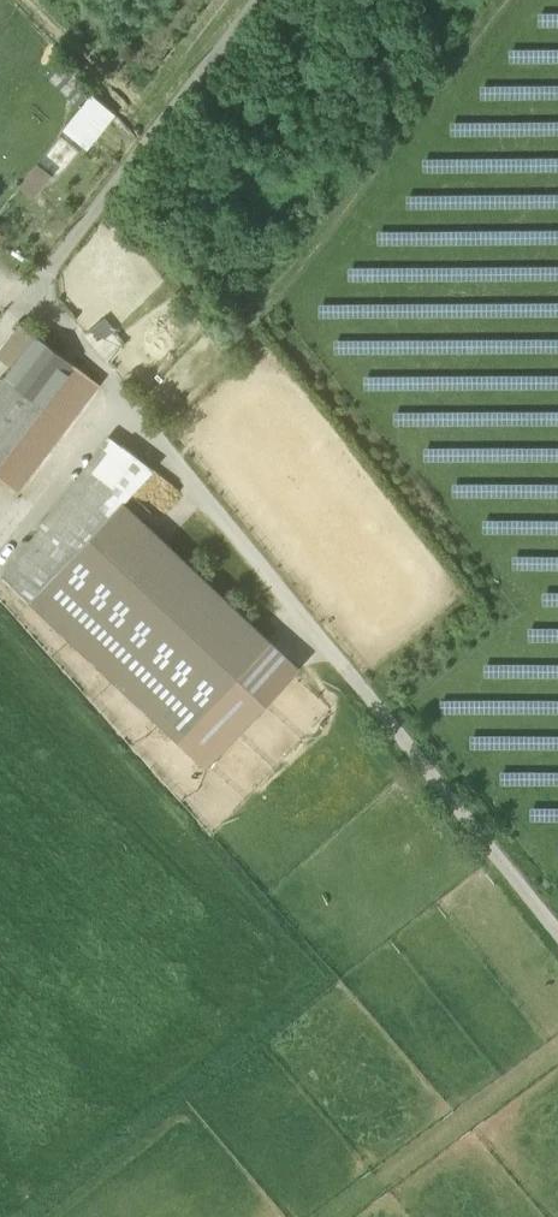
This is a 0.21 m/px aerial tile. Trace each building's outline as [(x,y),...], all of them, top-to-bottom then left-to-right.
[(94,91),(64,125),(87,146),(117,112),(94,91)] [(21,185),(33,195),(50,174),(38,164),(21,185)] [(8,447),(73,362),(39,336),(15,368),(0,387),(0,457),(8,447)] [(8,447),(32,465),(97,380),(73,362),(8,447)] [(40,523),(42,525),(54,533),(122,444),(109,434),(40,523)] [(122,444),(54,533),(42,525),(2,575),(13,585),(177,739),(269,641),(123,502),(154,469),(122,444)] [(8,447),(0,457),(0,477),(15,488),(32,465),(8,447)] [(300,668),(269,641),(177,739),(207,766),(300,668)]
